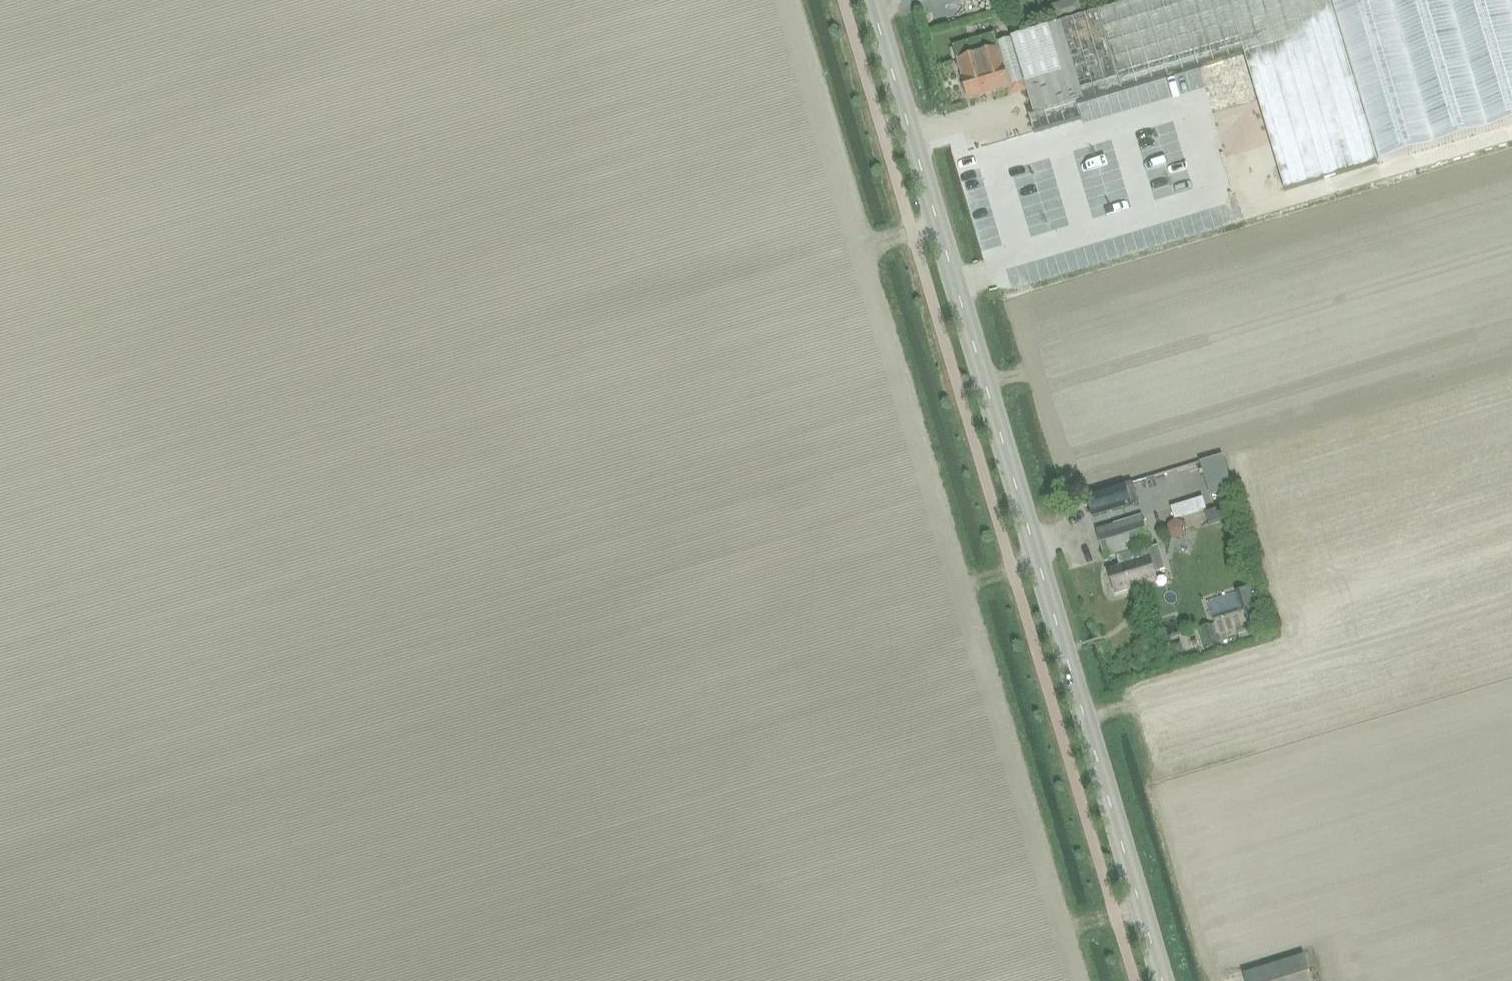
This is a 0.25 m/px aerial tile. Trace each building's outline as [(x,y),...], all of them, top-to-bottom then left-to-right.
[(955,48),(958,62),(969,100),(1010,88),(1025,83),(1035,116),(1028,119),(1032,133),(1199,82),(1241,221),(1381,181),(1377,167),(1327,0),(1143,0),(1099,13),(1099,12),(1012,38),(997,42),(995,36),(955,48)] [(1377,167),(1511,127),(1511,0),(1327,0),(1377,167)] [(1126,483),(1088,494),(1095,517),(1133,506),(1126,483)] [(1136,556),(1134,550),(1151,545),(1142,516),(1097,530),(1106,558),(1116,555),(1120,568),(1109,571),(1116,594),(1157,582),(1155,575),(1165,572),(1158,549),(1136,556)] [(1305,955),(1244,974),(1246,980),(1313,980),(1305,955)]
